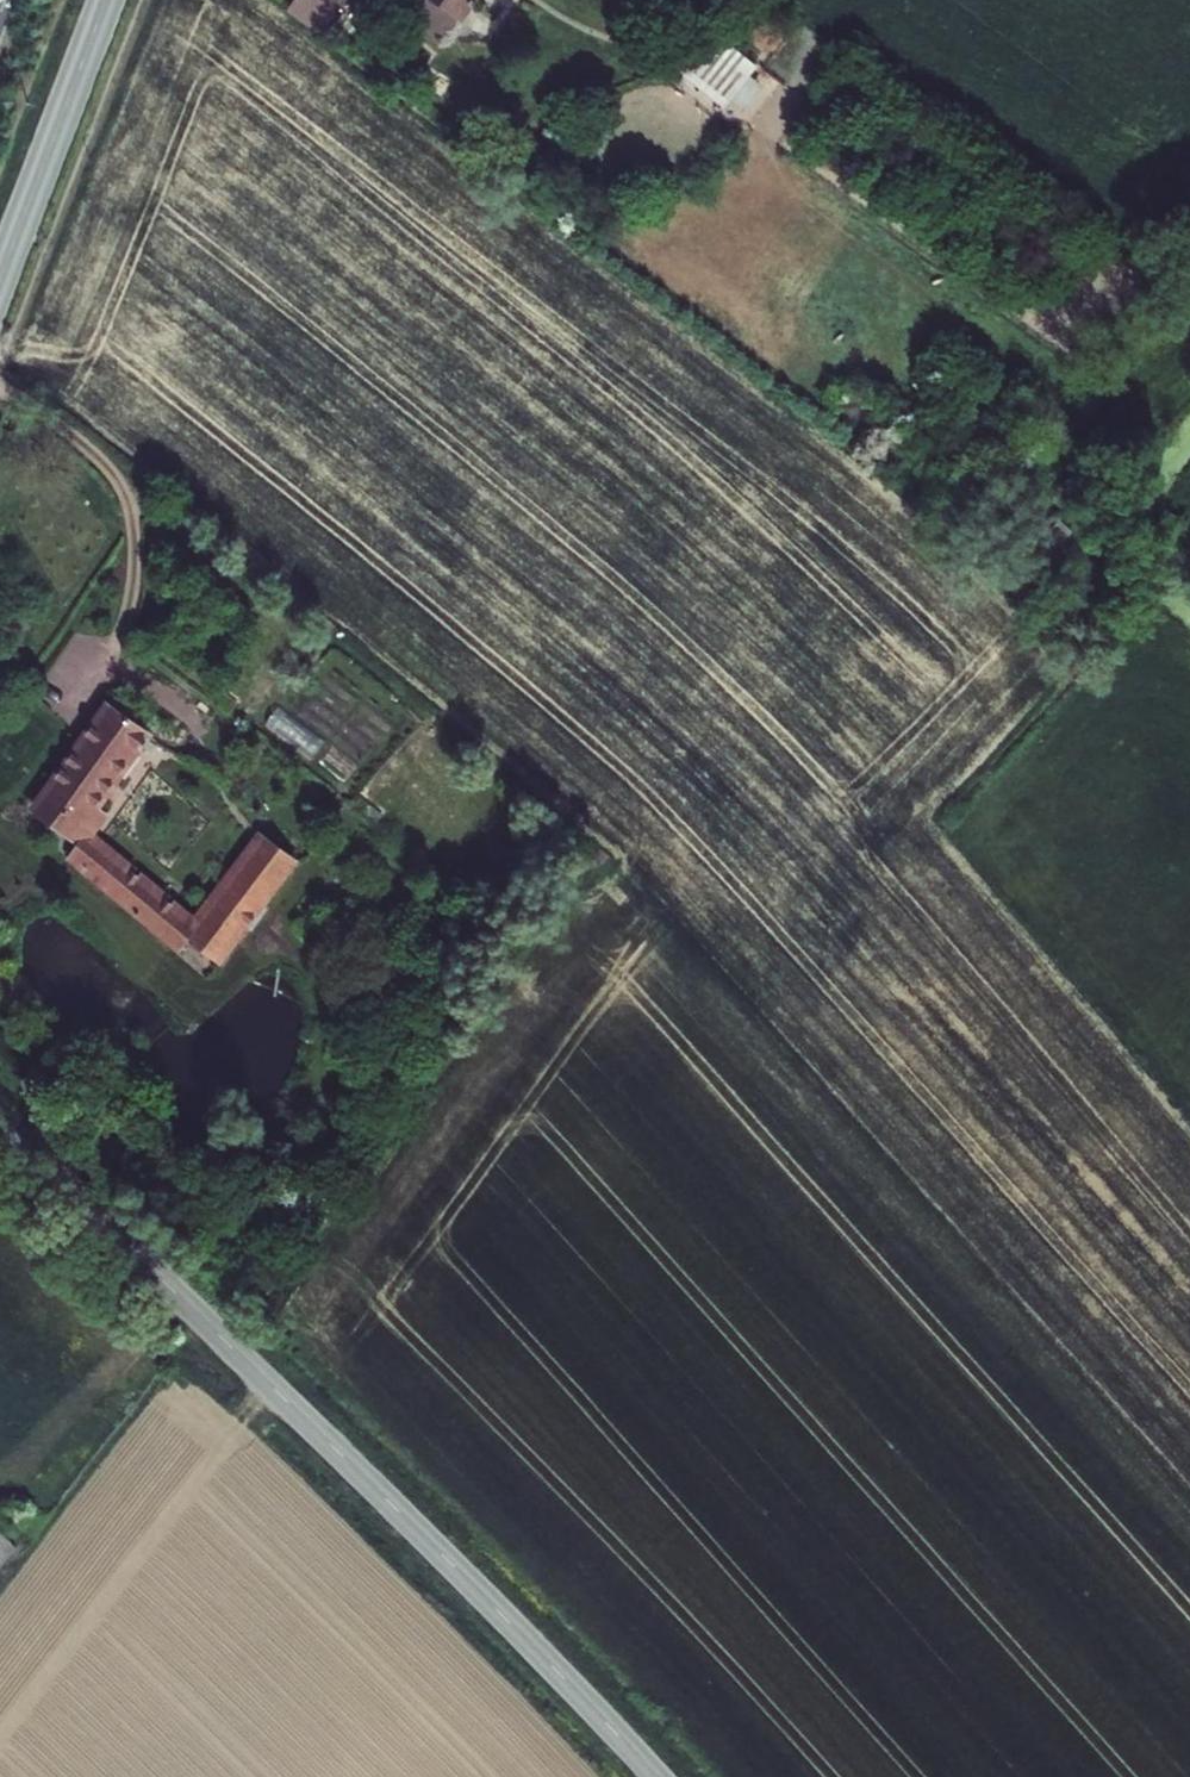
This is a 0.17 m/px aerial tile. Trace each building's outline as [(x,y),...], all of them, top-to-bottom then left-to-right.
[(290,9),(322,35),(347,0),(297,0),(290,9)] [(458,20),(430,0),(418,16),(447,37),(458,20)] [(430,0),(458,20),(459,21),(475,0),(429,0),(430,0)] [(722,107),(731,98),(742,108),(768,80),(724,39),(689,78),(722,107)] [(95,806),(145,734),(107,708),(35,811),(79,843),(68,859),(179,953),(188,941),(219,964),(293,865),(261,841),(197,927),(86,835),(101,812),(95,806)]
